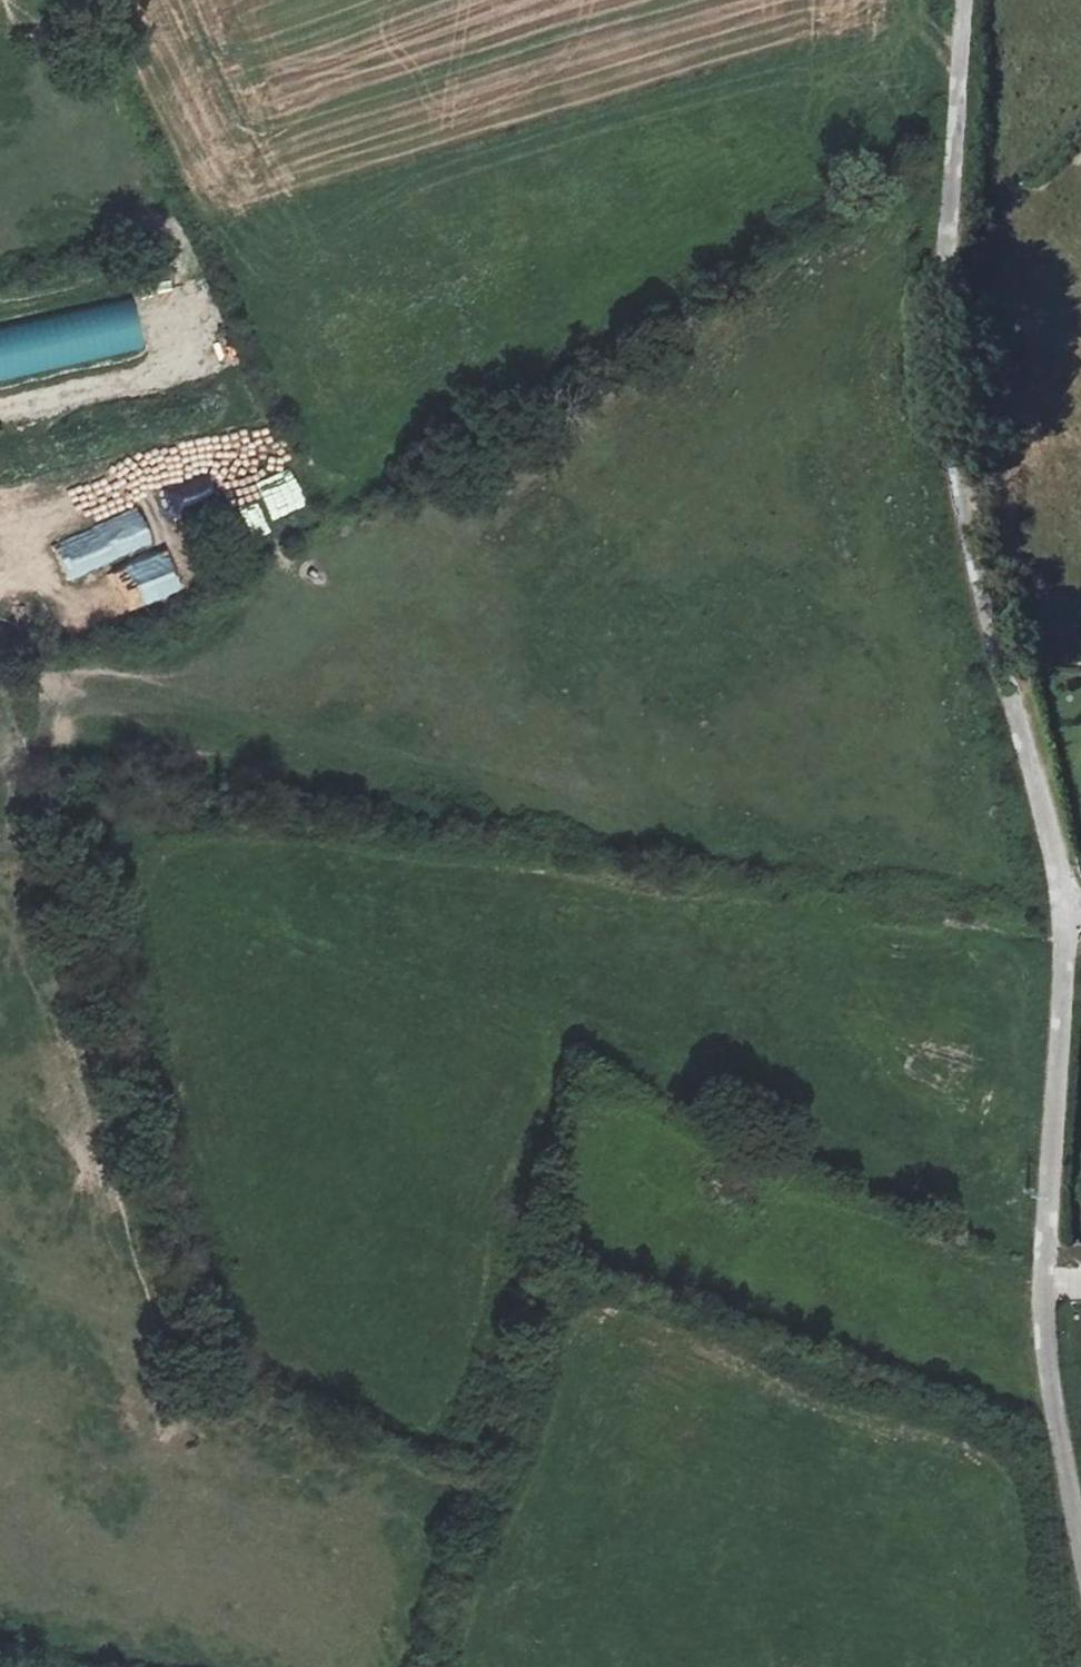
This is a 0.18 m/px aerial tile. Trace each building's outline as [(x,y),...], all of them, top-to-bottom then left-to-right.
[(127,296),(0,324),(0,382),(139,352),(127,296)]
